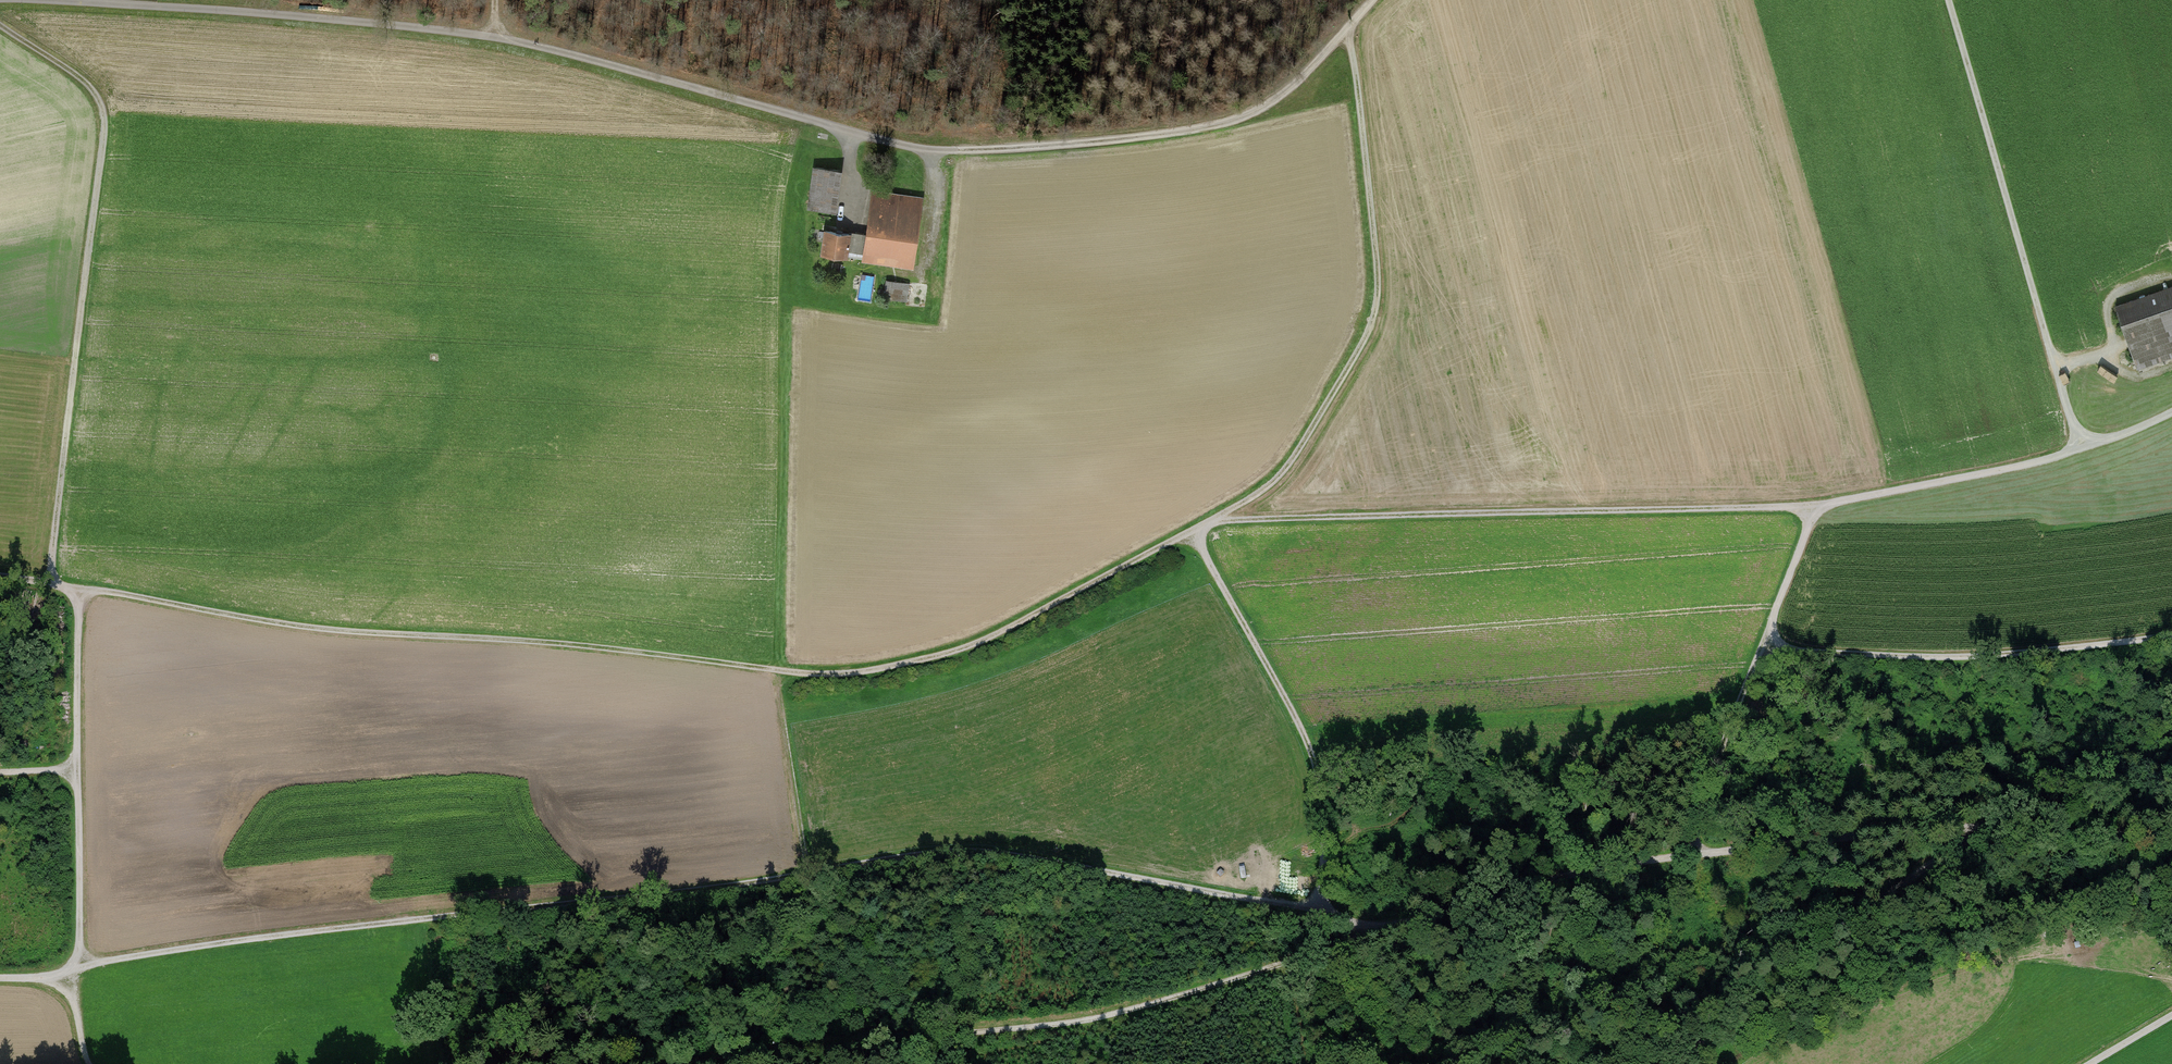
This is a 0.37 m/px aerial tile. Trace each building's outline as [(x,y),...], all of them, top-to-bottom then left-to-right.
[(842,168),(814,165),(809,207),(837,211),(842,168)] [(923,195),(872,188),(866,233),(863,257),(914,264),(923,195)] [(863,257),(866,233),(825,227),(822,252),(863,257)] [(909,284),(886,279),(882,297),(906,302),(909,284)] [(2117,304),(2137,366),(2171,355),(2171,286),(2117,304)]
